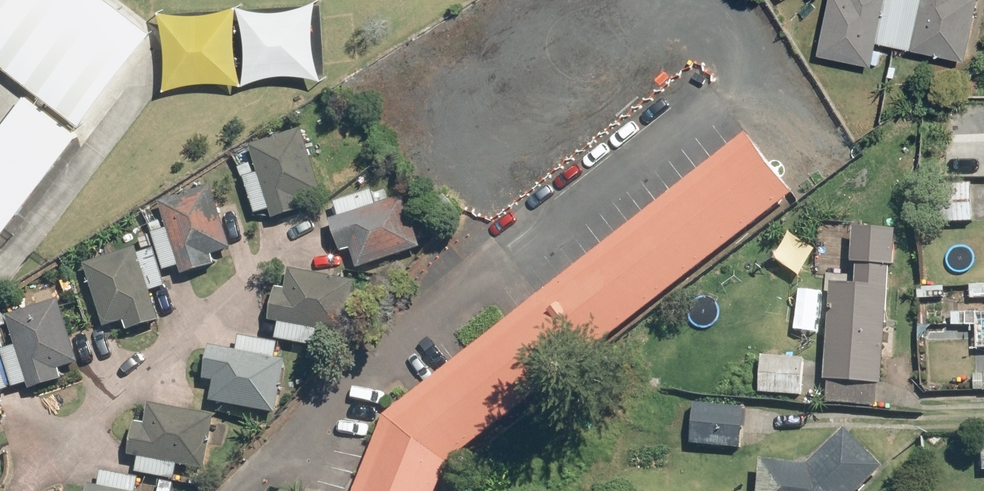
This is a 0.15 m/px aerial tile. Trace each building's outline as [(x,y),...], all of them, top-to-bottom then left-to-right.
[(84,119),(157,22),(128,0),(0,0),(0,56),(84,119)] [(819,56),(874,66),(878,43),(968,60),(979,0),(924,0),(924,1),(919,0),(833,0),(827,31),(812,28),(809,45),(821,47),(819,56)] [(86,134),(28,90),(0,126),(0,247),(86,134)] [(452,465),(798,193),(746,128),(384,414),(353,490),(442,490),(452,465)] [(321,191),(303,129),(253,145),(261,174),(246,179),(257,215),(272,211),(276,223),(309,213),(304,196),(321,191)] [(973,184),(932,183),(932,222),(972,223),(973,184)] [(231,247),(211,188),(159,206),(168,231),(154,236),(167,271),(183,266),(187,278),(220,267),(216,253),(231,247)] [(422,246),(405,196),(381,204),(377,192),(337,205),(341,219),(333,221),(345,256),(353,253),(358,267),(422,246)] [(895,266),(897,232),(858,230),(856,265),(859,265),(858,284),(832,282),(826,381),(832,381),(830,403),(878,406),(879,384),(885,384),(892,266),(895,266)] [(138,249),(89,264),(109,331),(127,325),(129,333),(160,323),(151,295),(168,290),(156,250),(140,255),(138,249)] [(359,281),(292,274),(279,273),(274,321),(281,322),(279,342),(318,346),(320,330),(353,334),(359,281)] [(972,285),(972,298),(983,299),(983,285),(972,285)] [(80,362),(59,301),(7,319),(18,348),(3,353),(15,389),(30,384),(33,393),(65,381),(61,369),(80,362)] [(216,383),(213,401),(279,415),(289,363),(275,361),(278,345),(242,338),(238,355),(211,350),(205,381),(216,383)] [(974,343),(923,341),(921,388),(972,390),(974,343)] [(15,389),(3,353),(0,354),(0,394),(15,389)] [(748,403),(694,399),(691,444),(745,447),(748,403)] [(218,416),(152,406),(149,426),(136,424),(132,457),(143,459),(141,474),(178,480),(180,467),(210,471),(218,416)] [(759,490),(859,490),(882,467),(845,431),(812,464),(761,461),(759,490)] [(143,479),(104,475),(102,489),(88,487),(88,490),(142,490),(143,479)]
